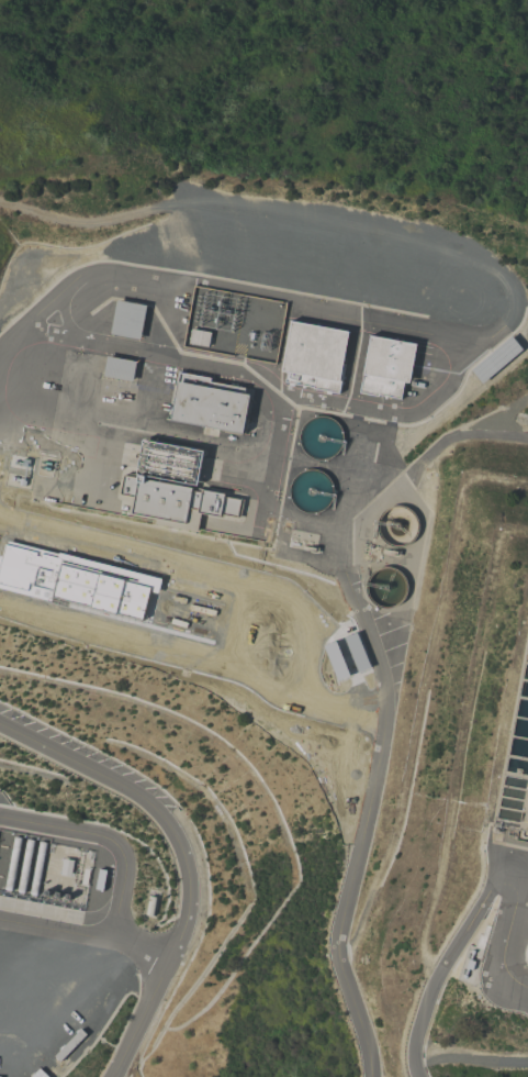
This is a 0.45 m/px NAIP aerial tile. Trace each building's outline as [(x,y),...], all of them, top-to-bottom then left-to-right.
[(111,337),(141,342),(147,307),(117,302),(111,337)] [(350,333),(291,324),(281,386),(340,395),(350,333)] [(407,401),(415,345),(369,338),(361,395),(407,401)] [(524,352),(513,338),(472,371),(483,385),(524,352)] [(137,363),(107,358),(104,379),(134,384),(137,363)] [(244,437),(252,391),(178,378),(170,424),(244,437)] [(130,517),(197,529),(200,516),(241,524),(245,501),(197,492),(204,453),(143,441),(136,478),(124,476),(120,497),(133,499),(130,517)]
